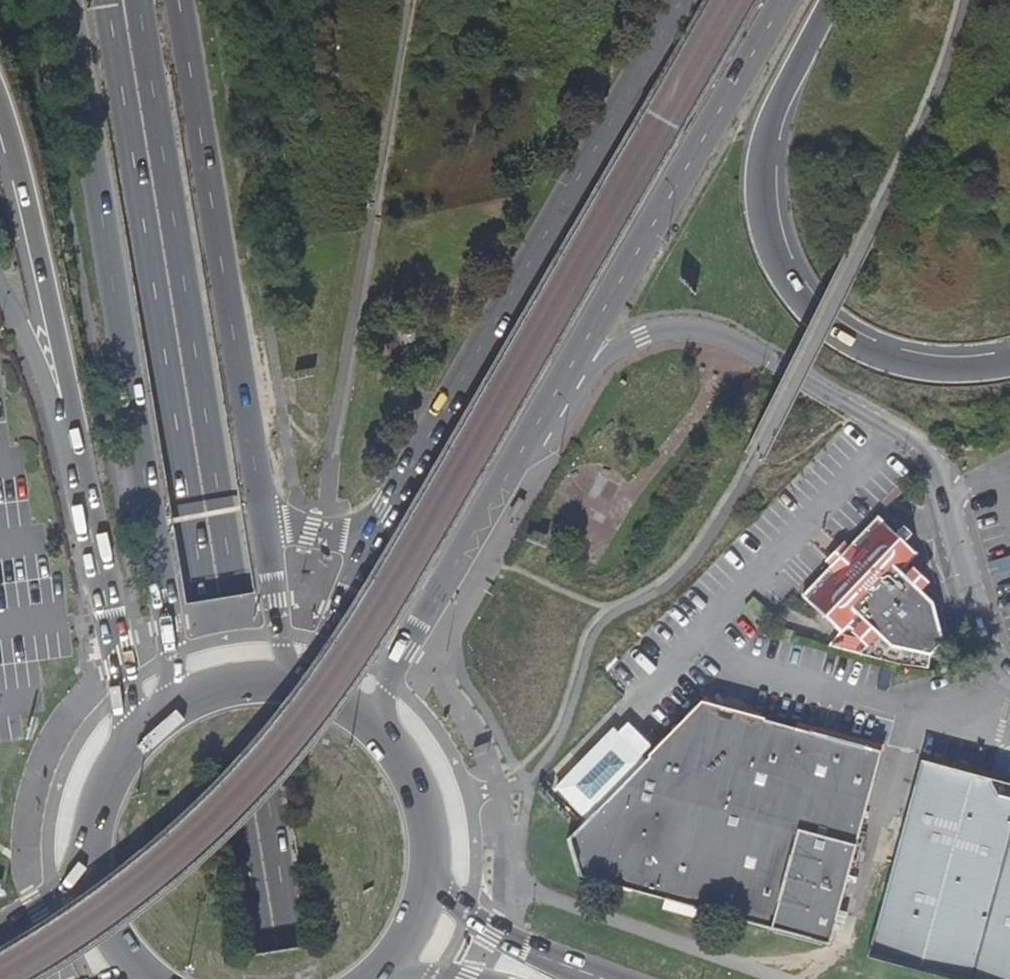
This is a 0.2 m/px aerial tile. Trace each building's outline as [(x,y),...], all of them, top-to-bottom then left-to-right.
[(879,632),(888,641),(890,643),(894,644),(903,647),(900,662),(927,667),(930,654),(943,641),(940,632),(932,603),(919,590),(906,578),(899,571),(916,553),(879,518),(849,549),(841,558),(832,567),(804,596),(841,631),(849,624),(858,614),(879,632)] [(841,558),(849,549),(842,543),(825,560),(832,567),(841,558)] [(906,578),(919,590),(926,583),(913,570),(906,578)] [(868,643),(879,632),(858,614),(849,624),(868,643)] [(578,829),(566,841),(577,879),(825,946),(877,753),(698,704),(578,829)] [(919,763),(891,866),(866,957),(950,978),(1009,978),(1009,801),(994,797),(989,781),(919,763)]
